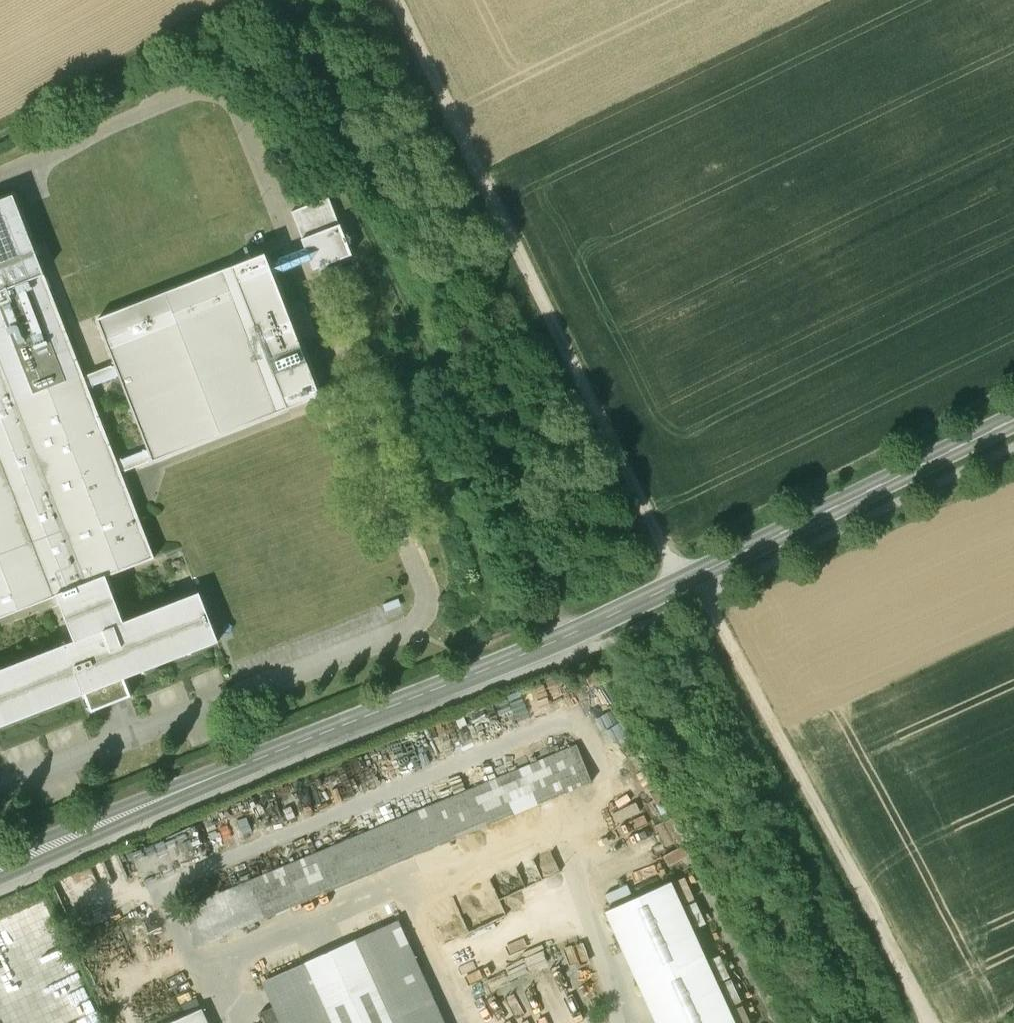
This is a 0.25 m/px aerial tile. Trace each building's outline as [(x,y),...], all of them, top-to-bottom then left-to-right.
[(0,200),(0,617),(56,596),(103,577),(151,559),(118,473),(113,461),(85,389),(80,376),(10,196),(0,200)] [(329,197),(291,211),(314,269),(351,254),(329,197)] [(264,254),(94,320),(112,364),(80,376),(85,389),(117,377),(144,448),(113,461),(118,473),(319,396),(264,254)] [(304,301),(285,309),(297,339),(316,331),(304,301)] [(0,671),(0,726),(83,693),(90,711),(130,696),(123,678),(215,642),(197,595),(121,624),(103,577),(56,596),(74,642),(0,671)] [(221,613),(210,617),(220,643),(231,639),(221,613)] [(578,743),(182,907),(197,944),(593,780),(578,743)] [(670,880),(605,910),(656,1022),(735,1022),(670,880)] [(264,985),(281,1022),(444,1022),(400,924),(264,985)] [(203,1008),(169,1022),(210,1022),(203,1008)]
